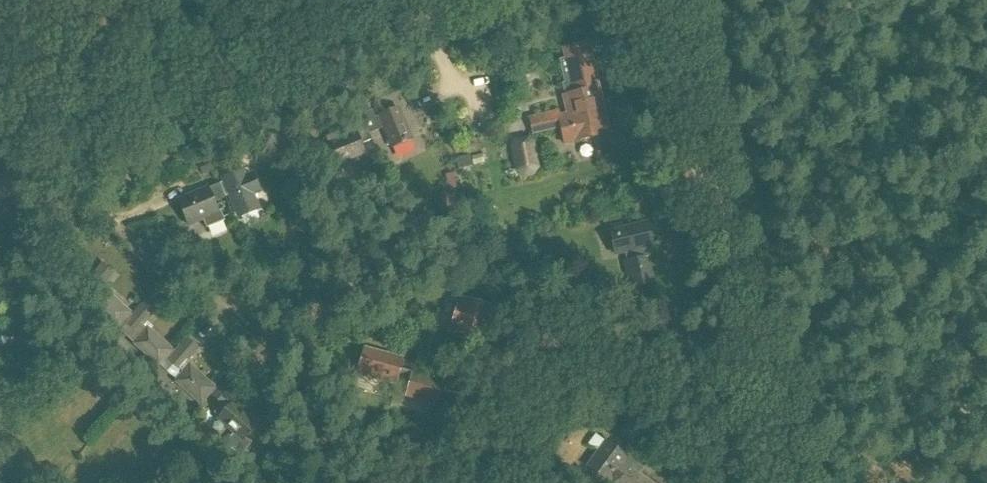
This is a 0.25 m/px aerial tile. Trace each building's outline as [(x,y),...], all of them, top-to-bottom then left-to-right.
[(609,133),(589,43),(565,48),(567,59),(561,60),(569,95),(565,96),(569,115),(560,117),(559,110),(530,117),(534,133),(561,127),(564,143),(609,133)] [(366,122),(370,133),(385,127),(393,149),(413,142),(399,107),(377,115),(375,110),(362,115),(365,123),(366,122)] [(373,141),(370,133),(366,122),(365,123),(322,139),(333,165),(366,153),(363,145),(373,141)] [(521,178),(535,176),(538,168),(533,141),(528,138),(514,141),(510,145),(515,172),(521,178)] [(224,186),(228,196),(230,195),(238,215),(258,207),(253,195),(260,192),(253,174),(246,177),(244,172),(224,180),(226,185),(224,186)] [(214,201),(228,196),(224,186),(210,192),(209,189),(179,201),(189,224),(202,219),(206,228),(224,221),(220,210),(218,211),(214,201)] [(648,258),(645,247),(651,245),(646,224),(610,233),(616,254),(626,252),(629,262),(627,262),(647,258),(648,258)] [(116,296),(129,287),(122,277),(109,286),(116,296)] [(116,328),(130,313),(106,292),(92,307),(116,328)] [(148,330),(143,326),(158,309),(146,299),(125,323),(141,338),(135,345),(159,365),(172,350),(148,329),(148,330)] [(494,307),(465,299),(462,307),(456,305),(451,325),(457,327),(455,334),(484,342),(494,307)] [(177,374),(199,349),(187,339),(165,364),(177,374)] [(399,369),(401,370),(404,358),(363,347),(356,375),(394,385),(399,369)] [(201,403),(214,388),(190,367),(177,382),(201,403)] [(412,373),(401,370),(399,369),(394,385),(396,386),(394,392),(437,403),(443,382),(412,374),(412,373)] [(227,399),(240,385),(229,376),(212,395),(222,403),(223,404),(227,399)] [(223,404),(222,403),(214,412),(220,417),(219,418),(243,440),(257,425),(232,403),(227,399),(223,404)] [(649,448),(637,464),(636,463),(608,443),(601,453),(600,454),(590,468),(609,481),(611,478),(618,482),(633,482),(639,475),(640,476),(644,470),(643,469),(650,449),(649,448)]
